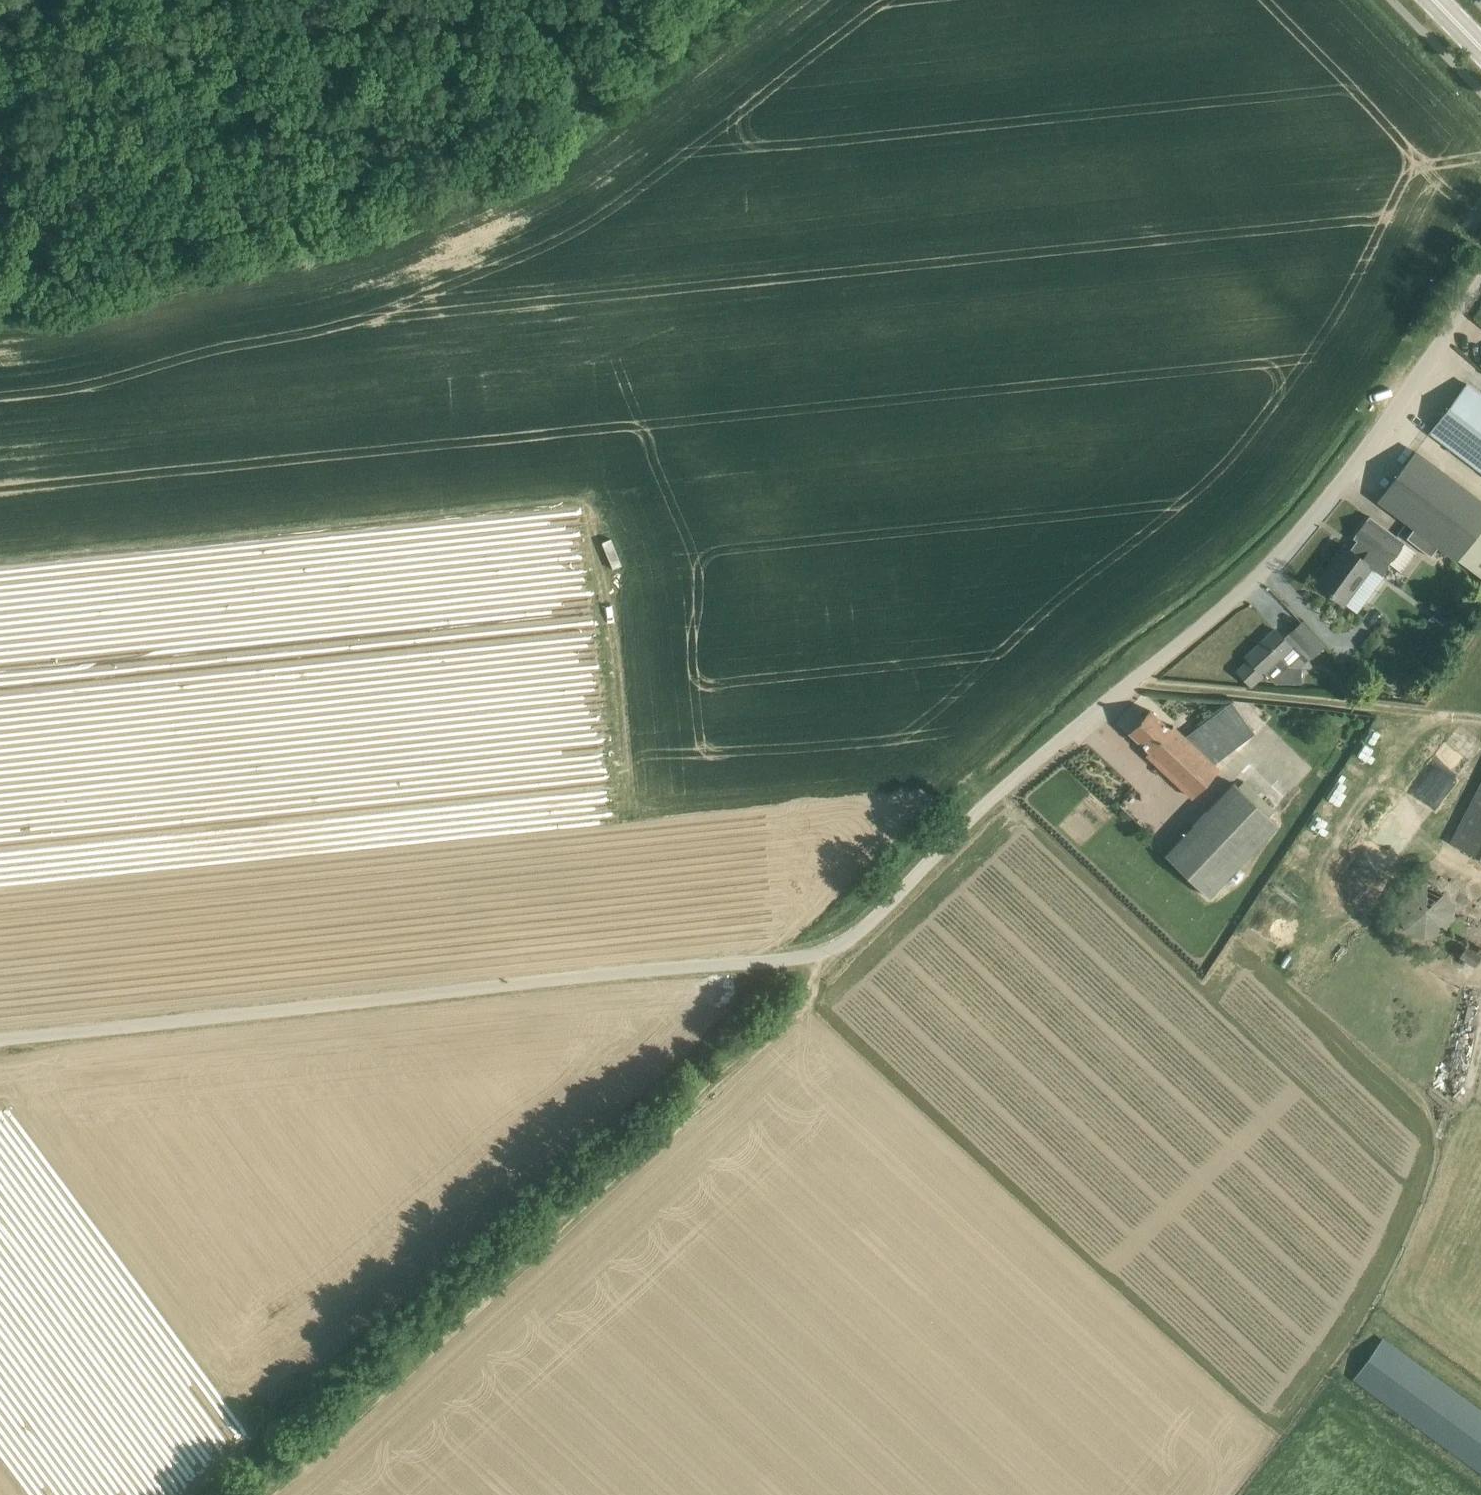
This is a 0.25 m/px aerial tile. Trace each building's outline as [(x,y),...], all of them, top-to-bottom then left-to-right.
[(1467,383),(1430,431),(1480,469),(1480,394),(1467,383)] [(1415,451),(1379,499),(1416,527),(1440,544),(1459,559),(1480,529),(1480,501),(1415,451)] [(1390,563),(1405,541),(1370,515),(1353,537),(1359,541),(1352,550),(1363,559),(1371,549),(1390,563)] [(1432,556),(1440,544),(1416,527),(1408,538),(1432,556)] [(1352,550),(1345,544),(1317,583),(1333,595),(1344,603),(1372,566),(1382,573),(1390,563),(1371,549),(1363,559),(1352,550)] [(1452,617),(1438,606),(1426,623),(1440,633),(1452,617)] [(1290,633),(1312,656),(1324,645),(1302,622),(1290,633)] [(1290,666),(1281,656),(1292,646),(1275,629),(1246,656),(1249,659),(1238,670),(1252,686),(1267,673),(1276,682),(1302,683),(1302,666),(1290,666)] [(1214,763),(1239,743),(1255,732),(1233,702),(1186,737),(1174,725),(1170,728),(1150,709),(1129,731),(1150,750),(1147,754),(1193,797),(1220,769),(1214,763)] [(1443,757),(1416,792),(1436,807),(1462,772),(1443,757)] [(1279,825),(1234,781),(1165,854),(1210,897),(1279,825)] [(1479,788),(1451,842),(1480,858),(1480,784),(1479,788)] [(1397,908),(1404,929),(1425,938),(1449,929),(1455,910),(1447,889),(1427,879),(1406,887),(1397,908)] [(1384,1338),(1354,1379),(1480,1472),(1480,1409),(1384,1338)]
